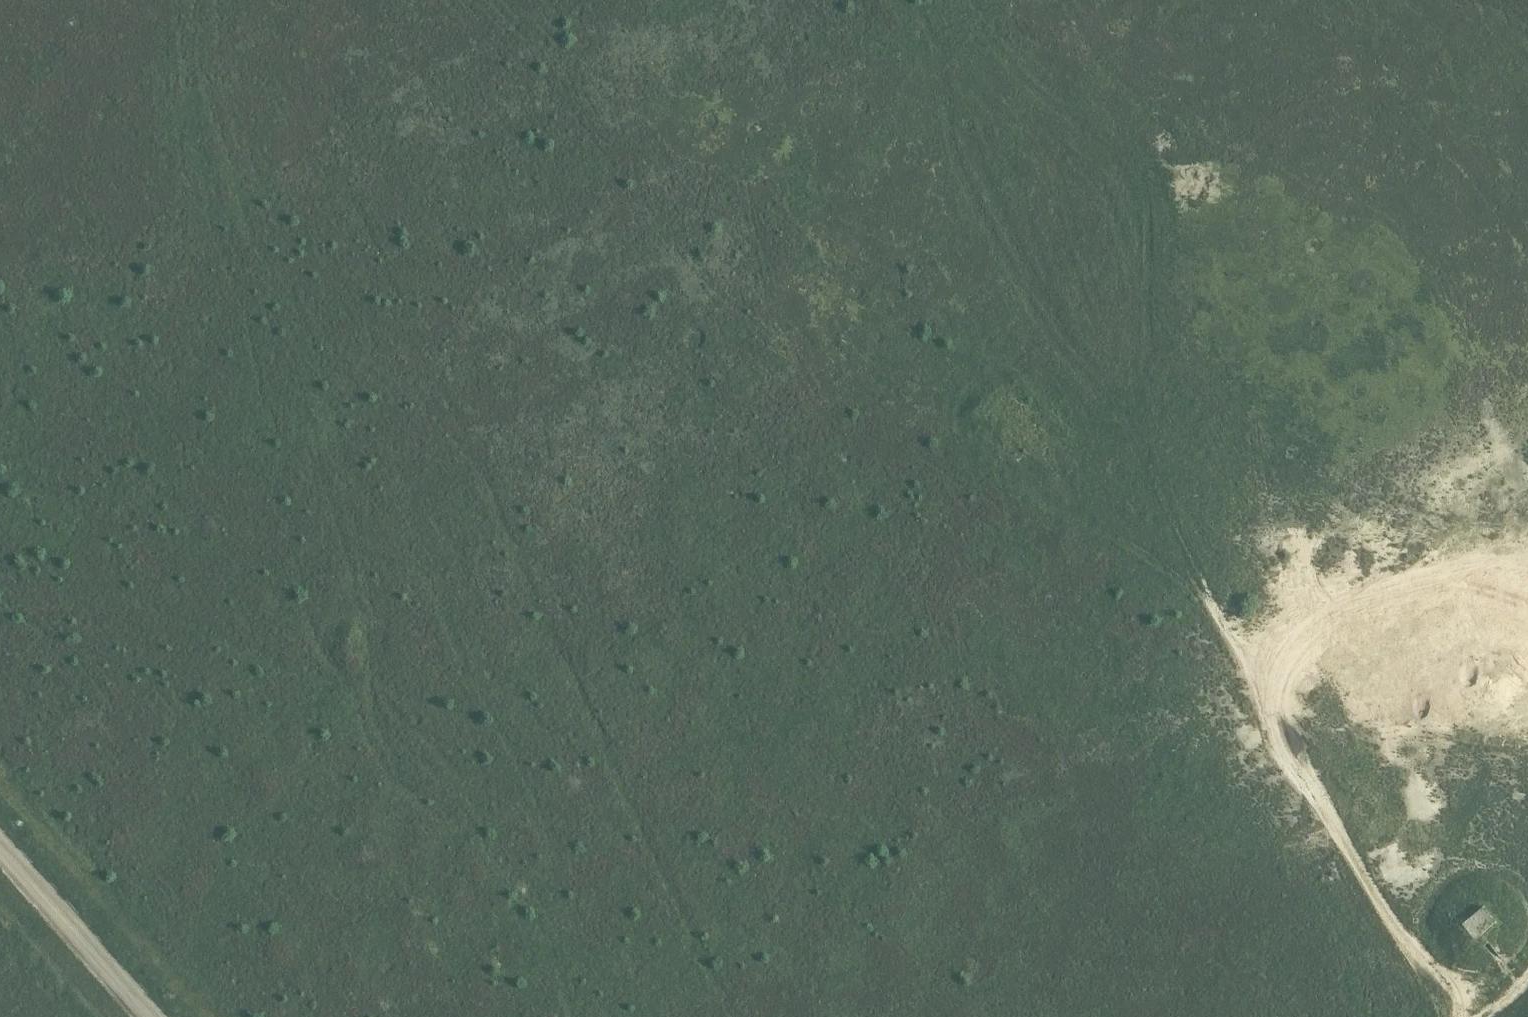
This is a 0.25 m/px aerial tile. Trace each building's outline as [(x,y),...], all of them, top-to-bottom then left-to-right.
[(1477,936),(1500,920),(1488,903),(1465,919),(1477,936)]
